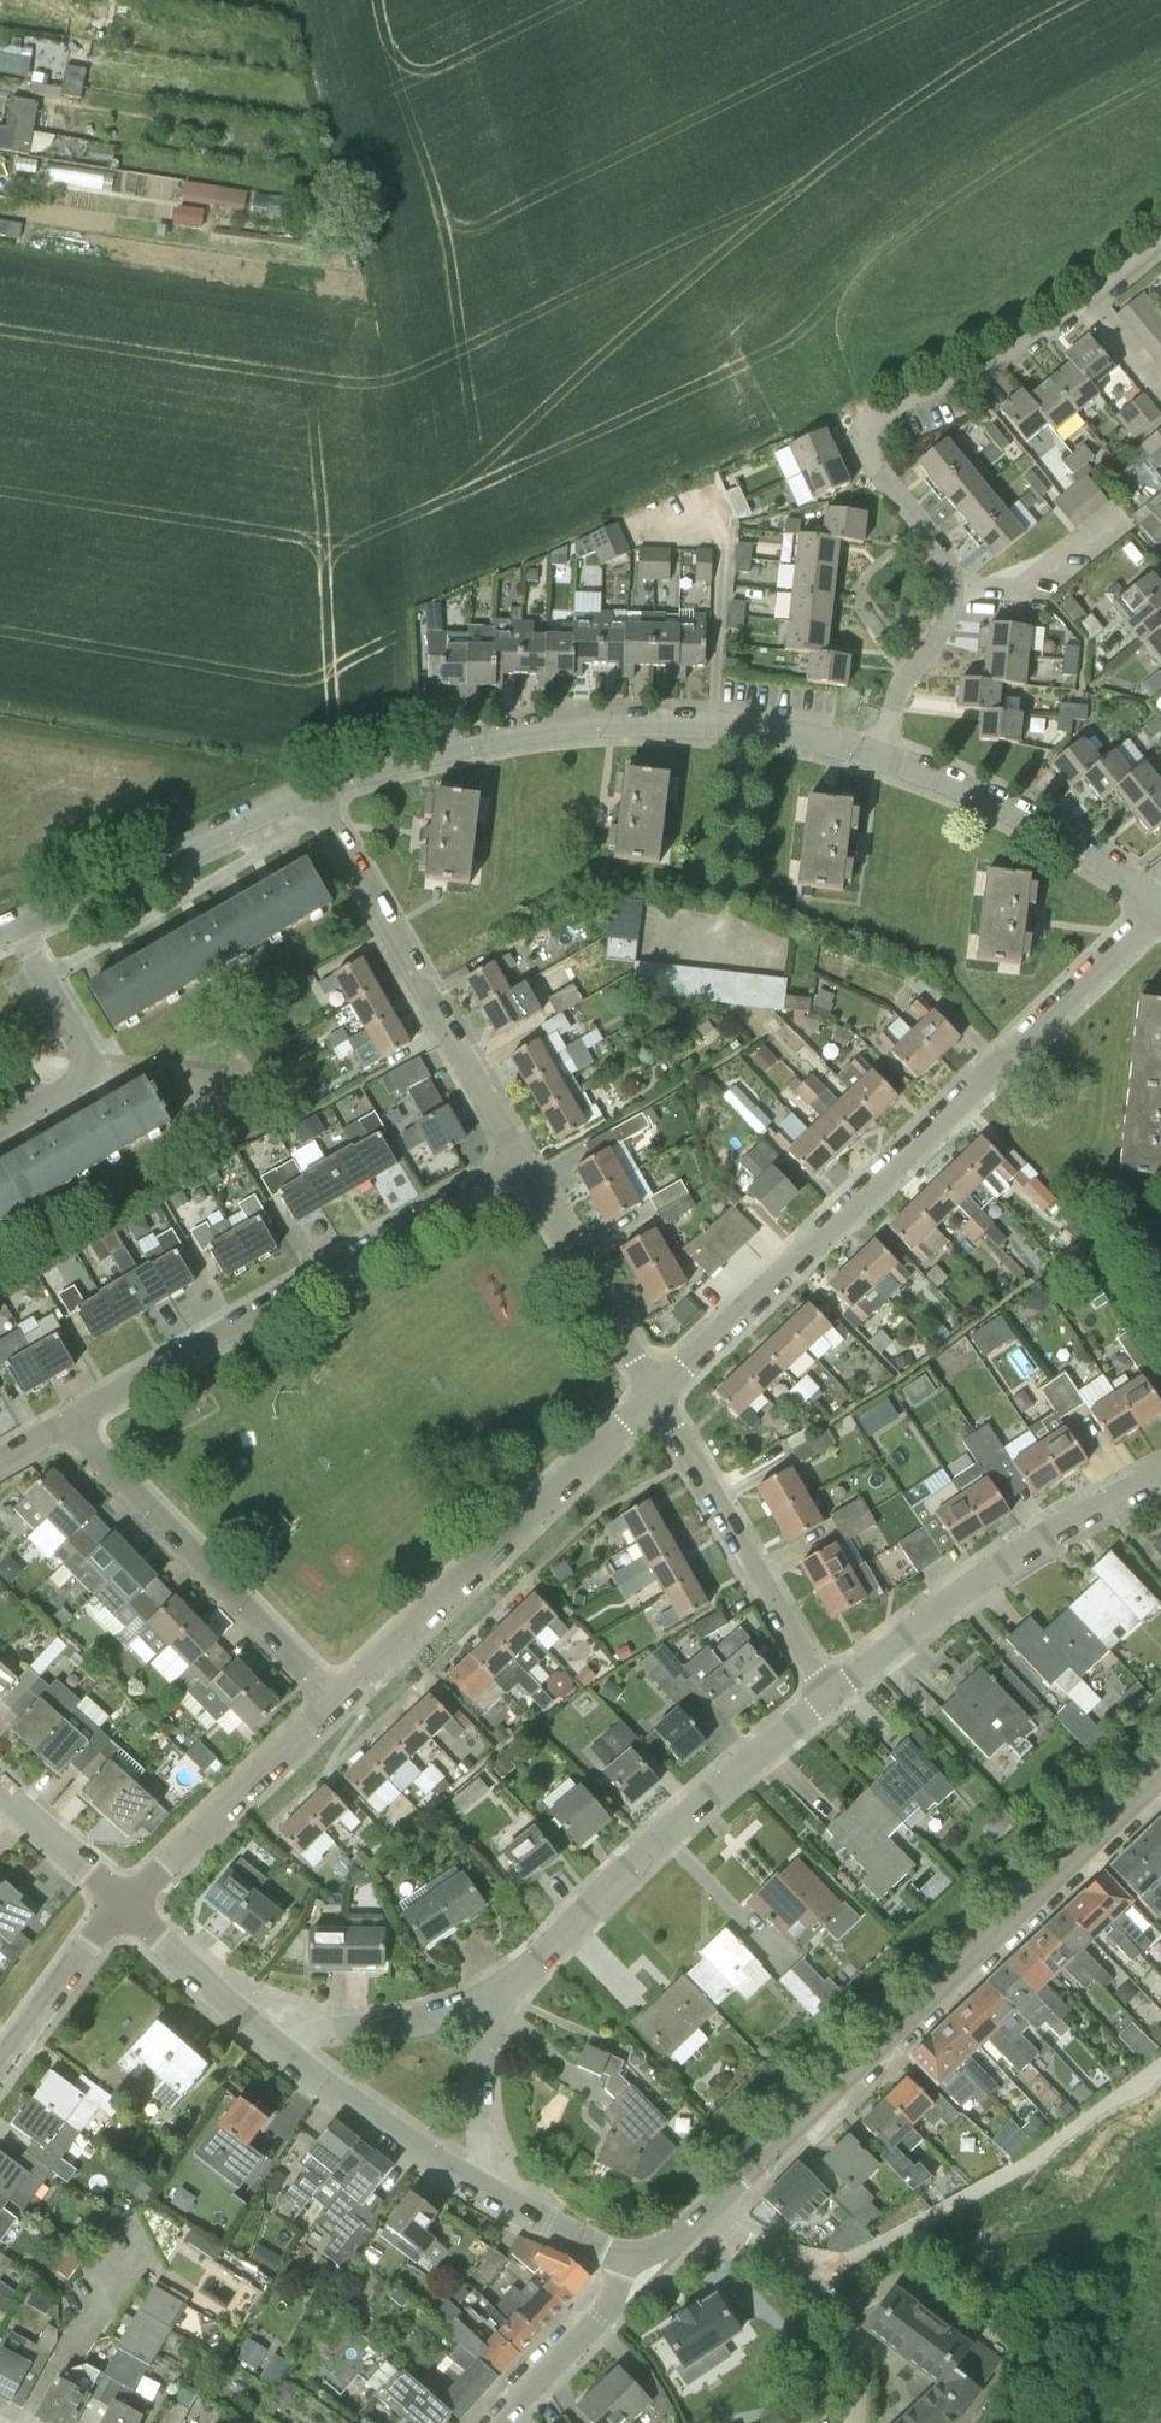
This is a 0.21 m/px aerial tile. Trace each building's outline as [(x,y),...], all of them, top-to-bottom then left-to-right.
[(30,58),(31,50),(7,47),(6,55),(30,58)] [(82,88),(85,71),(67,69),(63,85),(82,88)] [(63,136),(67,115),(55,113),(52,134),(63,136)] [(195,131),(191,152),(203,153),(206,133),(195,131)] [(85,183),(112,184),(113,167),(53,165),(52,177),(85,178),(85,183)] [(243,206),(245,192),(220,188),(218,202),(243,206)] [(304,215),(306,203),(288,200),(286,212),(304,215)] [(23,224),(0,221),(0,230),(2,230),(1,237),(7,238),(6,244),(20,245),(23,224)] [(1125,325),(1151,303),(1143,294),(1117,315),(1125,325)] [(1134,335),(1159,314),(1151,303),(1125,325),(1134,335)] [(1160,331),(1160,316),(1159,314),(1134,335),(1143,347),(1160,331)] [(1160,351),(1160,331),(1143,347),(1152,358),(1160,351)] [(1099,397),(1101,396),(1094,388),(1115,370),(1089,338),(1065,357),(1071,364),(1090,387),(1092,388),(1099,397)] [(1160,368),(1160,351),(1152,358),(1160,368)] [(1076,415),(1099,397),(1092,388),(1090,387),(1071,364),(1049,382),(1076,415)] [(1076,415),(1049,382),(1029,399),(1028,397),(1026,399),(1047,424),(1046,425),(1048,427),(1049,426),(1055,432),(1076,415)] [(1027,443),(1048,427),(1046,425),(1047,424),(1026,399),(1028,397),(1023,391),(1000,410),(1027,443)] [(1125,428),(1152,406),(1143,395),(1116,417),(1125,428)] [(1134,439),(1160,417),(1152,406),(1125,428),(1134,439)] [(993,442),(1001,435),(993,425),(985,432),(993,442)] [(1160,448),(1160,430),(1140,446),(1149,458),(1160,448)] [(800,475),(837,458),(825,431),(788,448),(800,475)] [(1001,452),(1009,445),(1001,435),(993,442),(1001,452)] [(947,441),(918,464),(929,478),(925,482),(932,491),(966,464),(959,455),(947,441)] [(1081,468),(1094,457),(1084,445),(1071,455),(1081,468)] [(1160,467),(1160,448),(1149,458),(1158,469),(1160,467)] [(1072,475),(1081,468),(1071,455),(1062,462),(1072,475)] [(813,502),(850,485),(837,458),(800,475),(813,502)] [(966,464),(932,491),(936,496),(941,502),(946,498),(952,505),(957,512),(986,488),(980,481),(969,468),(966,464)] [(1032,488),(1040,482),(1032,472),(1024,478),(1032,488)] [(1097,511),(1108,502),(1087,475),(1075,485),(1097,511)] [(1040,498),(1048,492),(1040,482),(1032,488),(1040,498)] [(1086,520),(1097,511),(1075,485),(1064,494),(1086,520)] [(733,506),(745,500),(739,486),(726,493),(733,506)] [(986,488),(957,512),(963,518),(968,525),(963,529),(969,535),(970,537),(1004,510),(1002,508),(991,495),(986,488)] [(1138,526),(1160,554),(1160,492),(1144,506),(1152,516),(1138,526)] [(1075,529),(1086,520),(1064,494),(1053,503),(1075,529)] [(739,519),(751,513),(745,500),(733,506),(739,519)] [(863,544),(866,514),(825,509),(822,537),(822,538),(839,541),(863,544)] [(1004,510),(970,537),(979,549),(980,549),(985,545),(996,559),(1025,535),(1013,521),(1004,510)] [(786,534),(798,535),(800,535),(801,521),(786,519),(786,534)] [(597,554),(626,541),(618,523),(589,537),(597,554)] [(822,537),(800,535),(798,535),(795,565),(836,570),(839,541),(822,538),(822,537)] [(577,563),(597,554),(589,537),(576,543),(577,563)] [(602,566),(631,553),(626,541),(597,554),(602,566)] [(751,559),(753,544),(739,543),(737,557),(751,559)] [(654,581),(655,549),(639,549),(638,581),(654,581)] [(670,581),(671,550),(655,549),(654,581),(670,581)] [(712,582),(713,551),(697,550),(696,582),(712,582)] [(567,568),(568,556),(553,555),(552,567),(567,568)] [(749,573),(751,559),(737,557),(735,572),(749,573)] [(832,598),(836,570),(795,565),(792,593),(832,598)] [(539,584),(540,571),(528,570),(528,583),(539,584)] [(1114,605),(1125,620),(1122,622),(1131,634),(1133,633),(1142,643),(1160,628),(1160,621),(1156,615),(1160,610),(1160,590),(1150,576),(1114,605)] [(829,627),(832,598),(792,593),(788,622),(829,627)] [(1070,618),(1081,608),(1073,598),(1062,608),(1070,618)] [(744,616),(746,602),(732,600),(730,615),(744,616)] [(521,621),(521,610),(508,610),(508,621),(496,621),(496,628),(494,686),(503,686),(503,674),(520,674),(521,621)] [(600,664),(601,611),(574,610),(574,623),(573,635),(572,676),(582,676),(582,664),(600,664)] [(625,677),(625,625),(614,625),(613,611),(601,611),(600,664),(618,665),(617,677),(625,677)] [(652,665),(652,613),(642,612),(641,624),(626,624),(625,625),(625,677),(634,677),(634,665),(652,665)] [(677,678),(678,626),(665,625),(665,613),(652,613),(652,665),(670,666),(670,678),(677,678)] [(705,667),(706,614),(694,614),(693,628),(681,627),(681,626),(678,626),(677,678),(686,679),(686,667),(705,667)] [(743,631),(744,616),(730,615),(729,629),(743,631)] [(546,687),(546,634),(534,634),(534,621),(521,621),(520,674),(538,675),(538,687),(546,687)] [(826,655),(829,627),(788,622),(785,651),(810,654),(811,653),(826,655)] [(1027,657),(1030,628),(991,624),(988,653),(1027,657)] [(494,686),(496,628),(470,628),(470,633),(468,698),(477,698),(477,686),(494,686)] [(1142,643),(1160,667),(1160,628),(1142,643)] [(468,698),(470,633),(448,632),(428,631),(428,665),(441,667),(441,685),(460,685),(460,697),(468,698)] [(572,676),(573,635),(546,634),(546,687),(555,688),(555,675),(572,676)] [(1076,676),(1079,648),(1065,647),(1063,674),(1076,676)] [(847,687),(850,657),(826,655),(811,653),(810,654),(807,683),(847,687)] [(1025,687),(1027,657),(988,653),(985,682),(985,683),(1002,685),(1025,687)] [(738,674),(740,660),(726,658),(724,673),(738,674)] [(999,712),(1002,685),(985,683),(985,682),(961,680),(958,710),(982,712),(982,710),(999,712)] [(1072,719),(1074,705),(1060,703),(1058,718),(1072,719)] [(1088,706),(1074,705),(1072,719),(1086,720),(1088,706)] [(1019,744),(1022,714),(999,712),(982,710),(982,712),(979,741),(1019,744)] [(1160,732),(1160,723),(1157,717),(1146,726),(1155,737),(1160,732)] [(1072,719),(1058,718),(1057,732),(1071,734),(1072,719)] [(1070,787),(1101,761),(1084,740),(1052,765),(1070,787)] [(1101,799),(1133,774),(1115,751),(1101,761),(1070,787),(1071,788),(1084,778),(1101,799)] [(1133,774),(1101,799),(1102,800),(1115,790),(1133,812),(1160,790),(1160,783),(1146,763),(1133,774)] [(659,863),(670,775),(625,770),(620,813),(615,858),(659,863)] [(1160,827),(1160,790),(1133,812),(1151,835),(1160,827)] [(470,884),(480,796),(435,791),(430,832),(425,879),(470,884)] [(843,891),(847,852),(848,848),(853,803),(808,798),(798,886),(843,891)] [(331,906),(305,862),(275,880),(271,873),(260,880),(263,887),(203,921),(199,915),(194,918),(223,969),(331,906)] [(1021,965),(1026,927),(1026,920),(1031,877),(987,872),(976,960),(1021,965)] [(641,917),(643,902),(613,898),(611,914),(641,917)] [(640,932),(641,917),(611,914),(609,929),(640,932)] [(223,969),(194,918),(188,922),(191,928),(132,962),(129,956),(117,963),(121,969),(90,987),(115,1031),(223,969)] [(638,947),(640,932),(609,929),(607,944),(638,947)] [(636,963),(638,947),(607,944),(605,959),(623,961),(636,963)] [(511,991),(501,974),(516,966),(510,954),(466,978),(483,1007),(537,977),(537,976),(511,991)] [(349,1004),(377,988),(361,959),(318,984),(324,996),(340,988),(349,1004)] [(634,976),(636,963),(623,961),(625,975),(634,976)] [(648,995),(652,965),(636,963),(634,976),(632,993),(648,995)] [(663,997),(667,966),(652,965),(648,995),(663,997)] [(678,999),(682,968),(667,966),(663,997),(678,999)] [(693,1000),(697,970),(682,968),(678,999),(693,1000)] [(708,1002),(712,972),(697,970),(693,1000),(708,1002)] [(723,1004),(727,973),(712,972),(708,1002),(723,1004)] [(739,1006),(742,975),(727,973),(723,1004),(739,1006)] [(937,1060),(960,1038),(936,1013),(945,1004),(928,987),(929,984),(910,974),(906,982),(915,987),(921,993),(918,996),(920,998),(912,1006),(924,1020),(911,1032),(937,1060)] [(754,1007),(757,977),(742,975),(739,1006),(754,1007)] [(498,1035),(552,1005),(548,998),(549,998),(537,977),(483,1007),(498,1035)] [(769,1009),(772,978),(757,977),(754,1007),(769,1009)] [(784,1011),(784,1010),(785,997),(788,980),(772,978),(769,1009),(784,1011)] [(587,998),(578,982),(549,998),(548,998),(558,1015),(587,998)] [(377,988),(349,1004),(364,1031),(393,1015),(377,988)] [(830,1021),(835,1007),(833,1006),(836,997),(822,991),(813,1014),(830,1021)] [(810,1013),(812,1000),(785,997),(784,1010),(810,1013)] [(1138,999),(1119,1174),(1160,1178),(1160,1001),(1138,999)] [(409,1044),(393,1015),(364,1031),(349,1040),(333,1049),(338,1060),(354,1052),(363,1069),(381,1060),(409,1044)] [(343,1029),(326,1038),(333,1049),(349,1040),(343,1029)] [(587,1049),(603,1039),(598,1029),(581,1039),(587,1049)] [(848,1051),(855,1036),(839,1029),(833,1045),(848,1051)] [(899,1043),(888,1030),(878,1039),(917,1079),(937,1060),(911,1032),(899,1043)] [(526,1085),(587,1049),(581,1039),(549,1057),(539,1040),(510,1056),(526,1085)] [(542,1112),(580,1090),(571,1074),(594,1062),(594,1061),(587,1049),(526,1085),(542,1112)] [(876,1119),(898,1097),(859,1057),(838,1078),(850,1091),(849,1092),(876,1119)] [(397,1090),(427,1074),(418,1058),(388,1074),(397,1090)] [(838,1103),(812,1075),(801,1085),(855,1138),(876,1119),(849,1092),(838,1103)] [(168,1124),(162,1113),(165,1111),(157,1095),(158,1095),(152,1085),(148,1088),(144,1080),(43,1139),(39,1133),(27,1140),(31,1146),(0,1164),(0,1222),(168,1124)] [(453,1146),(465,1139),(432,1084),(411,1096),(425,1120),(401,1134),(410,1150),(427,1140),(436,1156),(448,1149),(449,1151),(454,1148),(453,1146)] [(835,1158),(836,1157),(855,1138),(801,1085),(794,1092),(821,1119),(809,1130),(835,1158)] [(735,1087),(723,1098),(743,1119),(755,1108),(735,1087)] [(591,1108),(580,1090),(542,1112),(558,1141),(602,1116),(597,1104),(591,1108)] [(344,1129),(352,1145),(371,1179),(397,1163),(380,1134),(386,1132),(375,1111),(344,1129)] [(619,1144),(650,1126),(643,1113),(611,1130),(619,1144)] [(761,1138),(772,1127),(760,1114),(749,1125),(761,1138)] [(314,1139),(326,1132),(316,1115),(304,1122),(314,1139)] [(303,1145),(314,1139),(304,1122),(293,1128),(303,1145)] [(796,1143),(784,1129),(775,1139),(813,1179),(835,1158),(809,1130),(796,1143)] [(1005,1162),(982,1138),(958,1161),(981,1185),(995,1171),(1007,1184),(1018,1173),(1006,1161),(1005,1162)] [(756,1182),(747,1190),(774,1217),(797,1194),(775,1171),(783,1162),(762,1141),(740,1164),(756,1182)] [(347,1193),(371,1179),(352,1145),(327,1160),(347,1193)] [(626,1176),(611,1148),(576,1168),(591,1196),(626,1176)] [(302,1174),(294,1159),(260,1178),(271,1199),(280,1193),(296,1222),(322,1207),(303,1174),(302,1174)] [(322,1207),(347,1193),(327,1160),(303,1174),(322,1207)] [(984,1232),(993,1223),(968,1197),(981,1185),(958,1161),(936,1183),(959,1206),(972,1220),(984,1232)] [(607,1223),(642,1203),(626,1176),(591,1196),(607,1223)] [(1043,1213),(1056,1199),(1035,1177),(1021,1191),(1043,1213)] [(656,1210),(688,1193),(681,1181),(650,1199),(656,1210)] [(718,1189),(733,1206),(734,1206),(736,1207),(743,1199),(726,1181),(718,1189)] [(913,1205),(936,1228),(959,1206),(936,1183),(913,1205)] [(696,1207),(688,1193),(656,1210),(665,1224),(696,1207)] [(251,1262),(277,1247),(260,1218),(266,1215),(255,1195),(239,1205),(241,1210),(248,1221),(231,1232),(251,1262)] [(936,1228),(913,1205),(889,1227),(909,1247),(924,1265),(934,1255),(922,1242),(936,1229),(953,1245),(936,1228)] [(734,1206),(733,1206),(723,1216),(683,1249),(711,1278),(758,1232),(736,1207),(734,1206)] [(984,1232),(972,1220),(962,1229),(974,1242),(984,1232)] [(212,1228),(208,1222),(191,1232),(202,1254),(209,1249),(225,1277),(251,1262),(231,1232),(225,1221),(212,1228)] [(157,1238),(167,1256),(150,1265),(168,1296),(194,1281),(178,1252),(184,1249),(173,1228),(157,1238)] [(636,1276),(672,1256),(656,1229),(621,1249),(636,1276)] [(122,1248),(113,1232),(102,1239),(112,1256),(125,1279),(144,1310),(168,1296),(150,1265),(149,1263),(137,1270),(125,1246),(122,1248)] [(112,1256),(102,1239),(90,1246),(100,1263),(112,1256)] [(911,1276),(875,1241),(852,1263),(875,1287),(889,1274),(901,1287),(911,1276)] [(652,1304),(688,1284),(672,1256),(636,1276),(652,1304)] [(863,1323),(873,1313),(861,1300),(875,1287),(852,1263),(828,1286),(863,1323)] [(939,1291),(950,1280),(939,1269),(928,1280),(939,1291)] [(144,1310),(125,1279),(101,1293),(119,1325),(144,1310)] [(85,1303),(74,1284),(58,1295),(70,1316),(78,1313),(93,1340),(95,1339),(94,1339),(119,1325),(101,1293),(100,1292),(99,1292),(100,1295),(85,1303)] [(843,1341),(810,1305),(786,1328),(808,1351),(823,1337),(835,1350),(843,1341)] [(970,1331),(983,1353),(1017,1332),(1004,1310),(970,1331)] [(49,1380),(75,1365),(59,1335),(63,1332),(53,1313),(38,1323),(39,1327),(24,1337),(31,1349),(49,1380)] [(785,1373),(808,1351),(786,1328),(762,1350),(785,1373)] [(1137,1369),(1150,1361),(1130,1330),(1118,1338),(1137,1369)] [(5,1338),(0,1342),(0,1367),(8,1362),(9,1364),(7,1365),(23,1395),(49,1380),(31,1349),(15,1359),(5,1338)] [(761,1396),(785,1373),(762,1350),(739,1373),(761,1396)] [(927,1369),(906,1385),(917,1400),(938,1384),(927,1369)] [(751,1431),(761,1420),(749,1408),(761,1396),(739,1373),(717,1394),(751,1431)] [(1073,1412),(1085,1404),(1066,1373),(1053,1382),(1073,1412)] [(820,1388),(807,1375),(797,1385),(810,1398),(820,1388)] [(1160,1412),(1160,1404),(1143,1376),(1116,1394),(1138,1428),(1160,1412)] [(1060,1420),(1073,1412),(1053,1382),(1040,1390),(1060,1420)] [(801,1407),(810,1398),(797,1385),(788,1394),(801,1407)] [(1112,1445),(1138,1428),(1116,1394),(1090,1411),(1112,1445)] [(872,1407),(857,1417),(869,1437),(885,1427),(872,1407)] [(996,1463),(1008,1454),(988,1424),(976,1433),(996,1463)] [(1061,1478),(1088,1461),(1065,1427),(1038,1445),(1061,1478)] [(794,1451),(813,1440),(807,1429),(787,1440),(794,1451)] [(801,1464),(832,1446),(825,1433),(813,1440),(794,1451),(801,1464)] [(983,1471),(996,1463),(976,1433),(963,1441),(983,1471)] [(1035,1496),(1061,1478),(1038,1445),(1012,1462),(1035,1496)] [(773,1515),(809,1495),(793,1468),(757,1488),(773,1515)] [(35,1531),(75,1492),(54,1470),(14,1509),(35,1531)] [(983,1530),(1010,1512),(987,1478),(960,1496),(983,1530)] [(983,1530),(960,1496),(952,1484),(922,1504),(932,1520),(936,1516),(957,1547),(983,1530)] [(89,1539),(79,1528),(95,1513),(75,1492),(35,1531),(28,1537),(38,1549),(50,1537),(57,1544),(45,1557),(57,1571),(64,1564),(89,1539)] [(789,1543),(824,1523),(809,1495),(773,1515),(789,1543)] [(838,1529),(869,1511),(862,1498),(831,1516),(838,1529)] [(635,1545),(664,1528),(649,1502),(605,1526),(612,1538),(628,1531),(635,1545)] [(846,1542),(876,1524),(869,1511),(838,1529),(846,1542)] [(924,1527),(911,1535),(931,1565),(944,1557),(924,1527)] [(679,1553),(664,1528),(635,1545),(643,1558),(611,1576),(618,1588),(679,1553)] [(136,1556),(114,1533),(99,1548),(89,1539),(64,1564),(74,1574),(73,1575),(94,1596),(136,1556)] [(918,1573),(931,1565),(911,1535),(898,1544),(918,1573)] [(851,1570),(836,1544),(801,1564),(816,1591),(865,1562),(851,1570)] [(607,1557),(611,1569),(634,1559),(629,1548),(607,1557)] [(1159,1604),(1112,1553),(1112,1552),(1112,1551),(1090,1570),(1100,1582),(1070,1610),(1069,1608),(1068,1609),(1108,1653),(1119,1642),(1111,1633),(1124,1622),(1132,1631),(1160,1604),(1160,1603),(1159,1604)] [(664,1595),(693,1578),(679,1553),(618,1588),(625,1599),(656,1581),(664,1595)] [(151,1603),(140,1592),(156,1577),(136,1556),(94,1596),(86,1604),(106,1628),(110,1625),(118,1634),(119,1634),(151,1603)] [(870,1606),(885,1596),(865,1562),(816,1591),(832,1619),(866,1599),(870,1606)] [(563,1580),(572,1575),(568,1567),(559,1572),(563,1580)] [(659,1632),(708,1605),(693,1578),(664,1595),(673,1610),(658,1618),(658,1619),(653,1622),(659,1632)] [(586,1603),(588,1593),(577,1591),(575,1601),(586,1603)] [(569,1631),(535,1595),(513,1616),(536,1639),(548,1628),(560,1640),(569,1631)] [(196,1619),(175,1597),(159,1612),(151,1603),(119,1634),(118,1634),(115,1637),(125,1647),(137,1636),(158,1656),(196,1619)] [(1108,1653),(1068,1609),(1062,1615),(1064,1616),(1044,1634),(1030,1618),(1010,1636),(1054,1683),(1069,1669),(1079,1679),(1108,1653)] [(701,1640),(728,1625),(721,1611),(690,1627),(701,1640)] [(531,1696),(550,1676),(525,1651),(536,1639),(513,1616),(492,1636),(515,1660),(527,1673),(518,1682),(531,1696)] [(193,1683),(225,1652),(215,1642),(217,1640),(196,1619),(158,1656),(152,1662),(163,1673),(171,1665),(181,1676),(184,1673),(193,1683)] [(753,1702),(777,1681),(749,1647),(754,1643),(741,1628),(712,1652),(753,1702)] [(505,1694),(506,1693),(494,1680),(515,1660),(492,1636),(470,1657),(505,1694)] [(97,1685),(102,1678),(87,1664),(92,1660),(72,1642),(62,1653),(97,1685)] [(623,1658),(635,1651),(629,1642),(618,1649),(623,1658)] [(683,1667),(663,1645),(651,1655),(660,1665),(687,1696),(699,1686),(729,1722),(753,1702),(712,1652),(708,1647),(683,1667)] [(235,1662),(225,1652),(193,1683),(193,1684),(187,1691),(216,1723),(230,1709),(258,1681),(237,1660),(235,1662)] [(485,1714),(505,1694),(470,1657),(449,1677),(485,1714)] [(0,1662),(0,1701),(0,1700),(11,1710),(40,1678),(39,1677),(48,1667),(38,1658),(18,1678),(0,1662)] [(588,1686),(599,1675),(590,1665),(579,1676),(588,1686)] [(676,1706),(687,1696),(660,1665),(649,1675),(676,1706)] [(990,1678),(980,1667),(964,1682),(967,1685),(941,1709),(988,1759),(1030,1720),(994,1682),(996,1680),(992,1676),(990,1678)] [(50,1687),(40,1678),(11,1710),(22,1720),(12,1730),(37,1752),(65,1720),(81,1701),(56,1680),(50,1687)] [(251,1730),(279,1703),(258,1681),(230,1709),(251,1730)] [(1089,1754),(1107,1737),(1081,1709),(1089,1701),(1080,1692),(1071,1700),(1072,1701),(1055,1717),(1089,1754)] [(465,1731),(431,1696),(409,1718),(431,1740),(443,1728),(455,1740),(465,1731)] [(682,1764),(707,1742),(694,1727),(695,1726),(680,1709),(655,1730),(667,1745),(666,1746),(682,1764)] [(387,1739),(409,1761),(431,1740),(409,1718),(387,1739)] [(89,1741),(65,1720),(37,1752),(61,1774),(70,1763),(81,1772),(99,1752),(111,1739),(99,1729),(89,1741)] [(503,1740),(513,1730),(505,1721),(495,1730),(503,1740)] [(646,1793),(658,1783),(635,1756),(646,1746),(620,1722),(601,1739),(618,1759),(603,1771),(629,1802),(643,1790),(646,1793)] [(206,1768),(218,1755),(200,1737),(188,1750),(206,1768)] [(955,1790),(907,1742),(909,1740),(908,1738),(889,1756),(890,1758),(891,1757),(896,1763),(868,1790),(902,1825),(920,1807),(925,1813),(935,1803),(938,1806),(955,1790)] [(366,1759),(388,1782),(409,1761),(387,1739),(366,1759)] [(505,1776),(519,1764),(508,1750),(494,1762),(505,1776)] [(110,1762),(99,1752),(81,1772),(92,1782),(82,1793),(107,1815),(135,1783),(111,1761),(110,1762)] [(379,1814),(388,1805),(376,1793),(388,1782),(366,1759),(346,1779),(379,1814)] [(422,1775),(435,1788),(444,1779),(431,1766),(422,1775)] [(426,1796),(435,1788),(422,1775),(414,1783),(426,1796)] [(151,1835),(169,1815),(135,1783),(107,1815),(131,1836),(140,1825),(151,1835)] [(579,1847),(609,1822),(579,1786),(550,1811),(579,1847)] [(361,1823),(326,1787),(302,1810),(326,1833),(339,1820),(351,1832),(361,1823)] [(879,1902),(916,1866),(888,1838),(902,1825),(868,1790),(826,1830),(869,1876),(861,1883),(879,1902)] [(312,1868),(323,1859),(312,1847),(326,1833),(302,1810),(279,1833),(312,1868)] [(1150,1830),(1160,1841),(1160,1820),(1150,1830)] [(544,1869),(558,1858),(534,1827),(503,1851),(514,1867),(509,1872),(518,1885),(541,1866),(544,1869)] [(419,1850),(429,1845),(418,1829),(410,1836),(419,1850)] [(1150,1830),(1130,1849),(1159,1880),(1160,1879),(1160,1841),(1150,1830)] [(1159,1880),(1130,1849),(1110,1868),(1160,1921),(1160,1882),(1159,1880)] [(805,1875),(795,1864),(770,1888),(767,1885),(748,1903),(771,1927),(773,1924),(795,1947),(799,1943),(797,1941),(818,1921),(825,1927),(844,1908),(809,1871),(805,1875)] [(263,1884),(240,1866),(232,1875),(229,1873),(208,1899),(219,1908),(202,1927),(218,1940),(257,1893),(260,1888),(263,1884)] [(453,1926),(485,1906),(463,1873),(431,1894),(453,1926)] [(1142,1954),(1151,1944),(1122,1914),(1132,1905),(1104,1875),(1084,1894),(1142,1954)] [(260,1941),(285,1910),(260,1889),(264,1885),(263,1884),(260,1888),(257,1893),(218,1940),(233,1952),(250,1933),(260,1941)] [(0,1885),(0,1907),(11,1895),(0,1885)] [(424,1945),(453,1926),(431,1894),(403,1913),(424,1945)] [(1142,1954),(1084,1894),(1065,1912),(1094,1942),(1103,1933),(1124,1954),(1133,1963),(1142,1954)] [(31,1944),(20,1934),(35,1916),(11,1895),(0,1907),(0,1951),(13,1963),(31,1944)] [(1114,1980),(1084,1951),(1094,1942),(1065,1912),(1046,1930),(1088,1975),(1088,1974),(1104,1989),(1114,1980)] [(383,1966),(385,1929),(385,1914),(347,1914),(347,1928),(347,1966),(383,1966)] [(347,1966),(347,1928),(311,1928),(311,1966),(347,1966)] [(704,1958),(683,1979),(716,2013),(717,2012),(715,2009),(735,1991),(735,1992),(762,1967),(743,1946),(744,1945),(739,1940),(738,1941),(726,1929),(700,1954),(704,1958)] [(1088,1975),(1046,1930),(1027,1948),(1055,1978),(1065,1969),(1078,1983),(1088,1975)] [(1055,1978),(1027,1948),(1020,1955),(1020,1954),(1008,1965),(1060,2021),(1071,2011),(1046,1986),(1055,1978)] [(828,1985),(803,1959),(791,1970),(826,2008),(842,1992),(832,1981),(828,1985)] [(1060,2021),(1008,1965),(989,1983),(1017,2014),(1024,2021),(1034,2012),(1051,2029),(1058,2037),(1067,2029),(1060,2021)] [(826,2008),(791,1970),(779,1981),(815,2019),(826,2008)] [(682,2065),(708,2040),(699,2030),(716,2013),(683,1979),(639,2021),(682,2065)] [(1029,2063),(1039,2053),(1008,2022),(1017,2014),(989,1983),(988,1984),(988,1985),(970,2002),(1029,2063)] [(1029,2063),(970,2002),(952,2019),(980,2049),(988,2041),(1019,2073),(1029,2063)] [(988,2097),(989,2096),(1000,2089),(984,2072),(970,2058),(980,2049),(952,2019),(932,2038),(963,2071),(988,2097)] [(167,2036),(155,2025),(119,2064),(137,2080),(147,2068),(155,2074),(183,2043),(171,2032),(167,2036)] [(1160,2049),(1160,2030),(1160,2029),(1151,2038),(1160,2049)] [(988,2097),(963,2071),(932,2038),(911,2057),(961,2109),(972,2099),(979,2106),(988,2097)] [(170,2111),(181,2098),(180,2097),(205,2071),(192,2059),(196,2055),(183,2043),(155,2074),(163,2081),(152,2094),(170,2111)] [(644,2180),(651,2177),(677,2152),(658,2133),(667,2123),(619,2074),(625,2061),(588,2045),(578,2066),(601,2076),(599,2081),(607,2084),(605,2089),(618,2102),(604,2116),(614,2127),(599,2162),(644,2180)] [(1119,2065),(1110,2073),(1117,2082),(1126,2075),(1119,2065)] [(73,2086),(53,2072),(33,2101),(79,2134),(98,2108),(112,2118),(122,2104),(108,2095),(110,2092),(82,2074),(73,2086)] [(923,2118),(933,2127),(941,2119),(931,2110),(935,2106),(932,2102),(909,2079),(886,2101),(912,2129),(923,2118)] [(1092,2093),(1085,2085),(1078,2092),(1077,2091),(1068,2098),(1076,2107),(1092,2093)] [(931,2110),(941,2119),(947,2126),(959,2114),(939,2094),(932,2102),(935,2106),(931,2110)] [(261,2160),(245,2147),(270,2115),(245,2095),(220,2127),(222,2128),(210,2144),(233,2162),(222,2176),(238,2189),(261,2160)] [(1059,2119),(1072,2108),(1065,2100),(1052,2111),(1059,2119)] [(52,2173),(79,2134),(33,2101),(16,2127),(35,2141),(26,2153),(52,2173)] [(911,2152),(924,2140),(912,2129),(886,2101),(863,2124),(888,2150),(880,2158),(913,2192),(933,2178),(919,2163),(915,2167),(904,2157),(910,2151),(911,2152)] [(1030,2139),(1044,2127),(1033,2114),(1019,2127),(1030,2139)] [(273,2215),(289,2226),(303,2206),(311,2196),(323,2182),(320,2179),(352,2139),(332,2123),(309,2150),(300,2164),(307,2170),(298,2182),(296,2180),(287,2193),(286,2192),(273,2215)] [(826,2160),(848,2183),(856,2191),(858,2189),(862,2185),(878,2169),(849,2138),(826,2160)] [(323,2182),(311,2196),(312,2197),(327,2208),(333,2200),(346,2184),(347,2185),(374,2152),(359,2140),(357,2143),(352,2139),(320,2179),(323,2182)] [(0,2152),(0,2194),(10,2201),(16,2192),(30,2202),(52,2173),(26,2153),(18,2164),(0,2152)] [(392,2168),(374,2154),(375,2153),(374,2152),(347,2185),(346,2184),(333,2200),(327,2208),(324,2212),(344,2227),(323,2254),(342,2268),(372,2230),(368,2227),(386,2205),(373,2192),(392,2168)] [(805,2221),(831,2195),(798,2164),(762,2201),(763,2202),(765,2200),(788,2222),(805,2221)] [(881,2214),(858,2189),(856,2191),(848,2183),(833,2197),(858,2222),(865,2229),(881,2214)] [(18,2219),(4,2209),(10,2201),(0,2194),(0,2243),(18,2219)] [(424,2255),(435,2241),(424,2232),(437,2215),(411,2195),(387,2226),(424,2255)] [(192,2229),(183,2242),(215,2263),(224,2250),(192,2229)] [(591,2277),(569,2257),(520,2237),(512,2255),(536,2275),(542,2268),(554,2279),(572,2297),(591,2277)] [(471,2271),(469,2274),(470,2274),(486,2286),(509,2257),(493,2246),(471,2271)] [(12,2263),(12,2262),(0,2253),(0,2254),(12,2263)] [(12,2263),(0,2254),(0,2279),(12,2263)] [(464,2265),(456,2274),(459,2276),(465,2282),(470,2274),(469,2274),(471,2271),(464,2265)] [(459,2276),(449,2288),(470,2309),(497,2332),(495,2334),(497,2335),(498,2335),(519,2354),(520,2354),(538,2334),(516,2314),(515,2315),(508,2322),(495,2308),(483,2297),(475,2291),(470,2286),(465,2282),(459,2276)] [(538,2334),(572,2297),(554,2279),(532,2303),(514,2287),(495,2308),(508,2322),(515,2315),(516,2314),(538,2334)] [(169,2333),(188,2300),(157,2281),(139,2311),(118,2347),(121,2348),(106,2374),(101,2371),(97,2361),(71,2369),(71,2370),(63,2372),(39,2417),(50,2422),(74,2422),(88,2396),(99,2401),(111,2379),(134,2392),(163,2343),(169,2333)] [(943,2385),(972,2347),(894,2288),(865,2326),(942,2384),(943,2385)] [(13,2300),(0,2293),(0,2309),(7,2312),(13,2300)] [(664,2331),(662,2333),(664,2335),(685,2366),(686,2368),(688,2367),(688,2366),(704,2356),(713,2369),(730,2357),(722,2344),(738,2333),(740,2332),(739,2330),(738,2330),(718,2299),(716,2297),(714,2298),(698,2309),(698,2308),(697,2306),(695,2308),(681,2317),(679,2318),(680,2320),(681,2321),(665,2331),(664,2331)] [(489,2340),(461,2316),(449,2330),(461,2341),(498,2378),(519,2354),(498,2335),(497,2335),(495,2334),(489,2340)] [(54,2350),(59,2339),(60,2327),(49,2321),(37,2345),(27,2340),(19,2356),(3,2347),(0,2353),(0,2395),(11,2401),(30,2367),(41,2373),(54,2350)] [(427,2380),(409,2364),(404,2370),(352,2330),(329,2360),(320,2353),(301,2378),(317,2390),(322,2383),(341,2397),(358,2375),(379,2391),(376,2396),(411,2422),(447,2422),(445,2421),(452,2413),(461,2421),(467,2414),(427,2380)] [(169,2333),(163,2343),(173,2348),(179,2339),(169,2333)] [(267,2349),(250,2338),(237,2359),(255,2369),(267,2349)] [(467,2414),(498,2378),(461,2341),(427,2380),(467,2414)] [(1001,2363),(975,2343),(972,2347),(943,2385),(942,2384),(901,2422),(953,2422),(962,2414),(1001,2363)] [(259,2379),(275,2389),(290,2364),(274,2354),(259,2379)] [(231,2377),(237,2367),(225,2360),(219,2371),(231,2377)] [(639,2388),(619,2367),(608,2377),(606,2374),(595,2384),(631,2422),(649,2405),(662,2417),(673,2407),(665,2390),(654,2374),(639,2388)] [(291,2401),(299,2385),(285,2377),(263,2410),(274,2417),(282,2402),(284,2403),(286,2398),(291,2401)] [(144,2416),(141,2414),(145,2407),(132,2400),(134,2392),(111,2379),(99,2401),(112,2408),(104,2422),(140,2422),(144,2416)] [(189,2410),(199,2393),(183,2384),(161,2422),(182,2422),(189,2410)] [(631,2422),(595,2384),(585,2394),(587,2397),(577,2408),(591,2422),(630,2422),(631,2422)]
